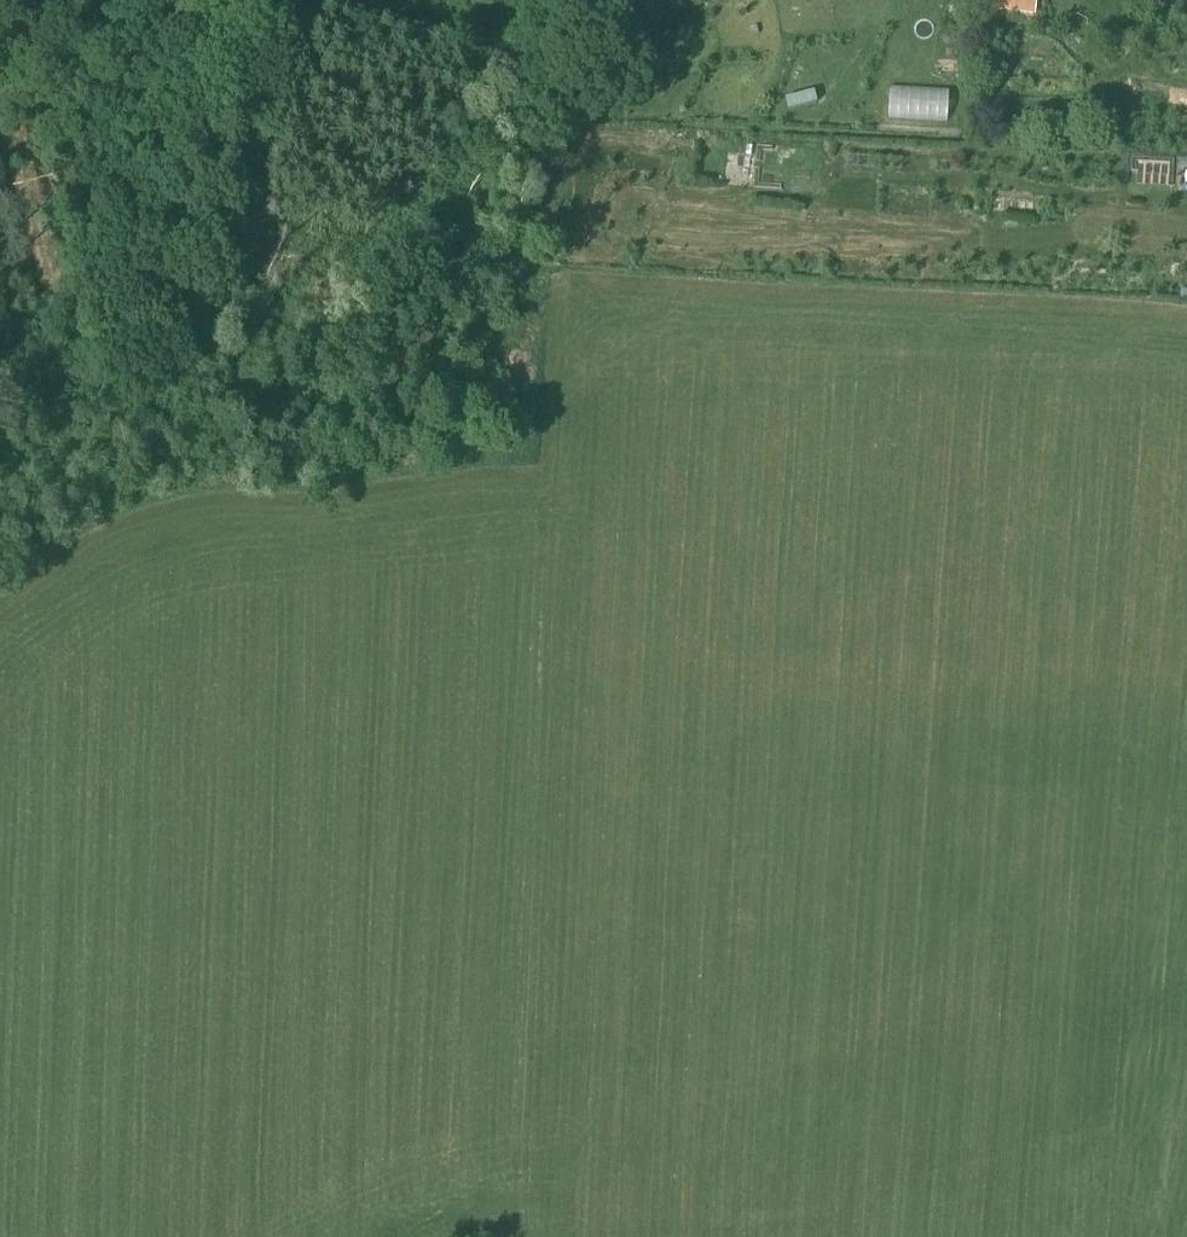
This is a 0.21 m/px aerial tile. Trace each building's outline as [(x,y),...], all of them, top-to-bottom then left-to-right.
[(1035,0),(989,0),(988,7),(1033,13),(1035,0)]
